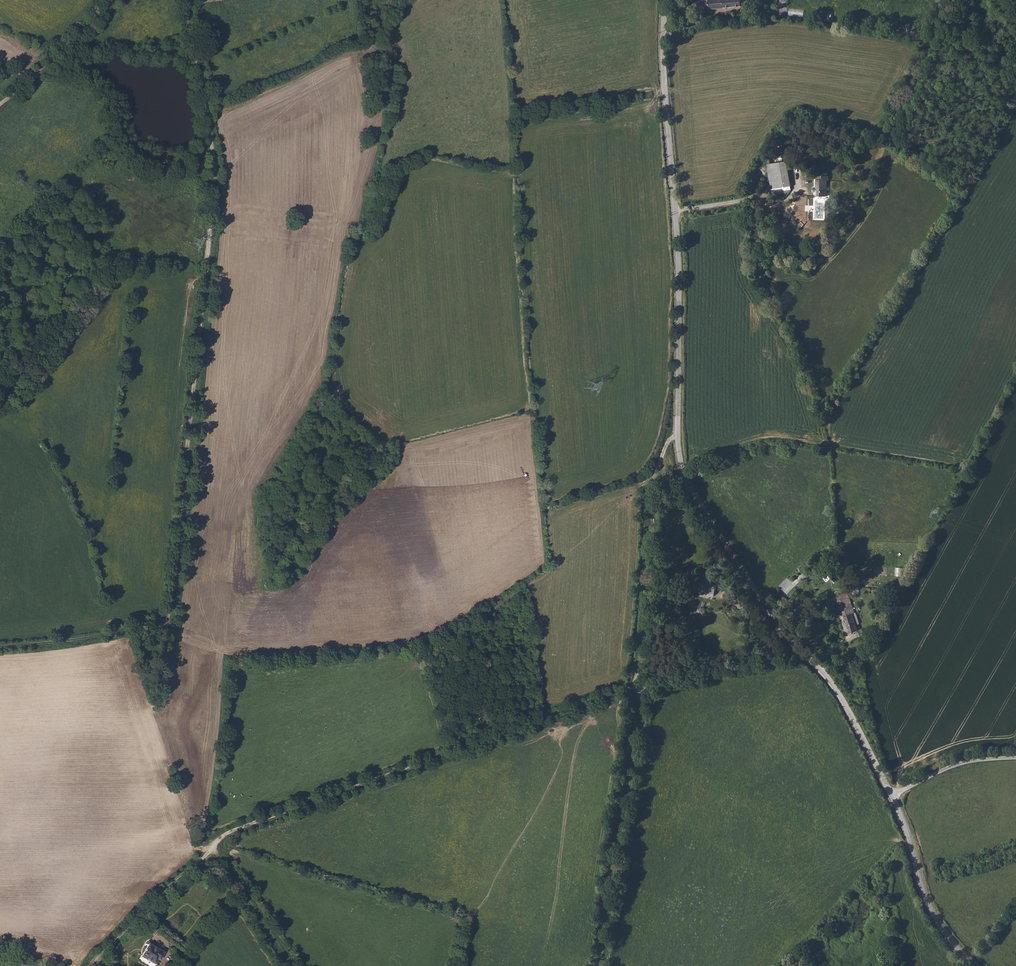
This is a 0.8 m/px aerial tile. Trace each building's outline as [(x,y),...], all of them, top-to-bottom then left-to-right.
[(697,4),(698,19),(702,19),(702,16),(705,16),(704,12),(746,7),(745,0),(735,0),(732,0),(729,0),(715,1),(697,4)] [(822,20),(831,21),(832,13),(823,12),(822,20)] [(786,167),(766,170),(770,195),(790,192),(786,167)] [(826,180),(816,180),(816,184),(815,184),(814,201),(825,201),(825,185),(826,185),(826,180)] [(828,562),(820,568),(827,578),(830,578),(831,580),(831,581),(832,581),(833,581),(834,581),(835,580),(836,580),(836,579),(836,578),(836,577),(835,576),(834,576),(835,571),(828,562)] [(699,591),(714,596),(716,588),(715,587),(717,583),(702,579),(699,591)] [(847,597),(846,594),(834,598),(835,602),(842,599),(847,597)] [(842,599),(835,602),(847,635),(856,631),(850,615),(848,615),(842,599)] [(164,950),(149,940),(141,952),(153,960),(156,955),(160,957),(164,950)]
